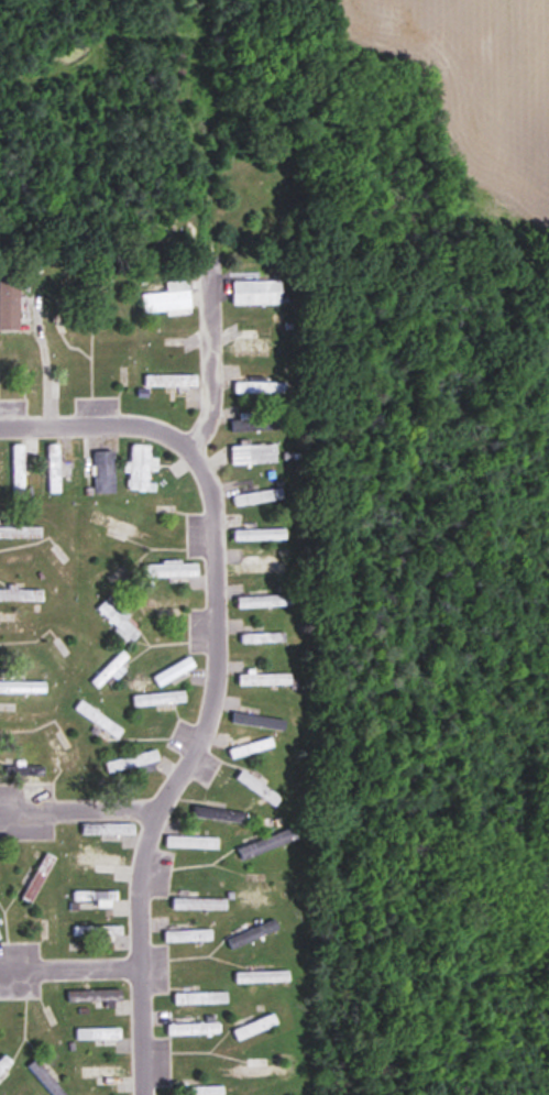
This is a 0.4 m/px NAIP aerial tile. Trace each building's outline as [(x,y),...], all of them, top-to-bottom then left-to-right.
[(0,278),(0,332),(19,332),(19,278),(0,278)] [(190,315),(188,282),(166,283),(167,293),(142,295),(143,314),(165,312),(166,317),(190,315)] [(232,282),(232,305),(280,305),(280,282),(232,282)] [(269,358),(269,338),(237,338),(237,358),(269,358)] [(145,388),(196,388),(196,376),(145,376),(145,388)] [(286,395),(286,382),(234,382),(234,395),(286,395)] [(252,419),(252,414),(239,414),(239,421),(232,421),(232,432),(284,432),(284,419),(252,419)] [(150,484),(151,446),(131,445),(130,491),(156,492),(156,484),(150,484)] [(24,446),(13,446),(13,498),(24,498),(24,446)] [(276,446),(231,446),(231,466),(276,466),(276,446)] [(114,494),(114,452),(94,452),(94,494),(114,494)] [(234,495),(235,507),(283,502),(282,491),(234,495)] [(130,536),(134,528),(94,513),(91,521),(130,536)] [(41,539),(41,529),(0,529),(0,539),(41,539)] [(285,531),(233,531),(233,542),(285,542),(285,531)] [(284,575),(284,560),(236,560),(236,575),(284,575)] [(237,597),(237,608),(292,608),(292,597),(237,597)] [(114,632),(127,646),(139,634),(125,620),(126,620),(106,601),(97,610),(117,630),(114,632)] [(284,634),(242,635),(242,644),(284,643),(284,634)] [(153,677),(158,688),(194,668),(189,658),(153,677)] [(237,674),(237,686),(288,686),(288,674),(237,674)] [(0,682),(0,694),(45,694),(45,682),(0,682)] [(139,704),(182,704),(182,694),(139,694),(139,704)] [(229,751),(232,760),(273,748),(271,739),(229,751)] [(159,762),(156,750),(105,763),(108,774),(159,762)] [(242,824),(244,814),(201,808),(200,819),(242,824)] [(242,862),(298,841),(294,829),(238,849),(242,862)] [(218,849),(218,838),(166,838),(166,849),(218,849)] [(24,901),(34,904),(53,858),(43,854),(24,901)] [(70,865),(122,865),(122,854),(70,854),(70,865)] [(73,909),(116,909),(116,892),(73,892),(73,909)] [(173,911),(226,911),(226,900),(173,900),(173,911)] [(279,934),(276,923),(227,937),(230,948),(279,934)] [(122,927),(74,927),(74,937),(122,937),(122,927)] [(165,942),(211,942),(211,931),(165,931),(165,942)] [(122,991),(68,991),(68,1004),(122,1004),(122,991)] [(227,994),(175,994),(175,1005),(227,1005),(227,994)] [(218,1024),(166,1024),(166,1036),(218,1036),(218,1024)] [(120,1040),(120,1029),(76,1029),(76,1040),(120,1040)] [(12,1062),(4,1054),(0,1058),(0,1074),(12,1062)] [(52,1094),(67,1094),(34,1061),(26,1068),(52,1094)] [(235,1079),(288,1079),(288,1065),(235,1065),(235,1079)] [(123,1068),(81,1068),(81,1079),(123,1079),(123,1068)]
